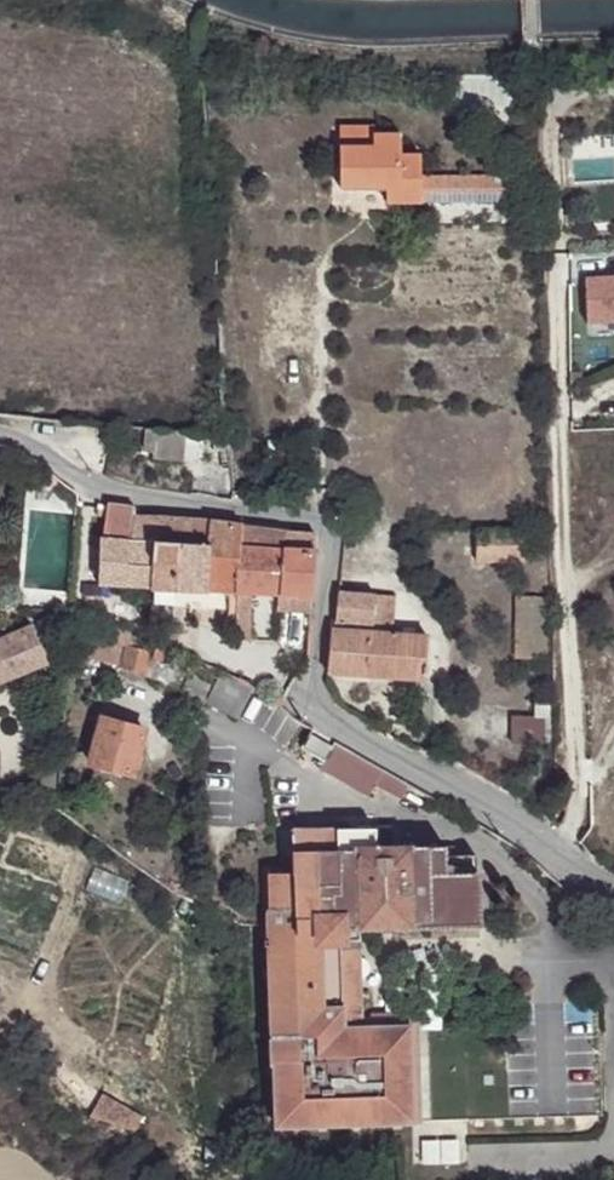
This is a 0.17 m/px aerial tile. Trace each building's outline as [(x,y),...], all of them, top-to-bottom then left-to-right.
[(342,130),(342,152),(376,151),(375,139),(375,131),(342,130)] [(376,151),(342,152),(342,191),(389,191),(391,205),(426,204),(425,182),(425,159),(406,159),(405,138),(375,139),(376,151)] [(425,182),(426,204),(527,202),(527,180),(425,182)] [(587,317),(613,316),(613,272),(586,273),(587,317)] [(99,586),(152,591),(173,592),(228,594),(227,608),(236,608),(237,594),(279,596),(308,597),(307,605),(313,606),(316,537),(136,521),(136,510),(109,507),(108,514),(99,513),(99,524),(109,527),(109,545),(102,545),(99,586)] [(152,607),(173,607),(173,592),(152,591),(152,607)] [(276,634),(279,596),(237,594),(236,608),(235,633),(276,634)] [(337,634),(335,677),(430,682),(430,639),(394,637),(375,636),(377,594),(347,594),(337,634)] [(395,594),(377,594),(375,636),(394,637),(395,594)] [(509,597),(509,661),(542,662),(542,596),(509,597)] [(152,607),(151,623),(178,625),(179,608),(173,607),(152,607)] [(128,636),(120,629),(74,626),(71,658),(145,674),(150,652),(137,649),(132,644),(128,636)] [(150,631),(120,629),(128,636),(132,644),(137,649),(150,652),(150,631)] [(48,666),(35,634),(0,650),(0,685),(48,666)] [(194,666),(161,659),(156,675),(190,684),(194,666)] [(190,684),(185,697),(203,710),(218,673),(194,666),(190,684)] [(256,692),(218,673),(203,710),(241,728),(256,692)] [(528,705),(528,716),(505,717),(504,746),(543,745),(544,704),(528,705)] [(133,778),(146,728),(99,716),(96,733),(89,732),(87,742),(94,743),(88,765),(133,778)] [(394,784),(440,806),(319,741),(313,751),(327,761),(321,772),(337,781),(340,773),(387,798),(389,793),(394,784)] [(434,816),(440,806),(394,784),(389,793),(434,816)] [(293,876),(269,877),(270,912),(267,913),(275,1084),(278,1084),(281,1147),(601,1133),(599,1079),(466,1086),(466,1074),(409,1077),(407,1030),(363,1032),(359,932),(481,926),(478,856),(454,857),(454,845),(429,847),(429,845),(395,847),(394,827),(349,830),(348,822),(336,823),(336,830),(291,833),(293,876)]
